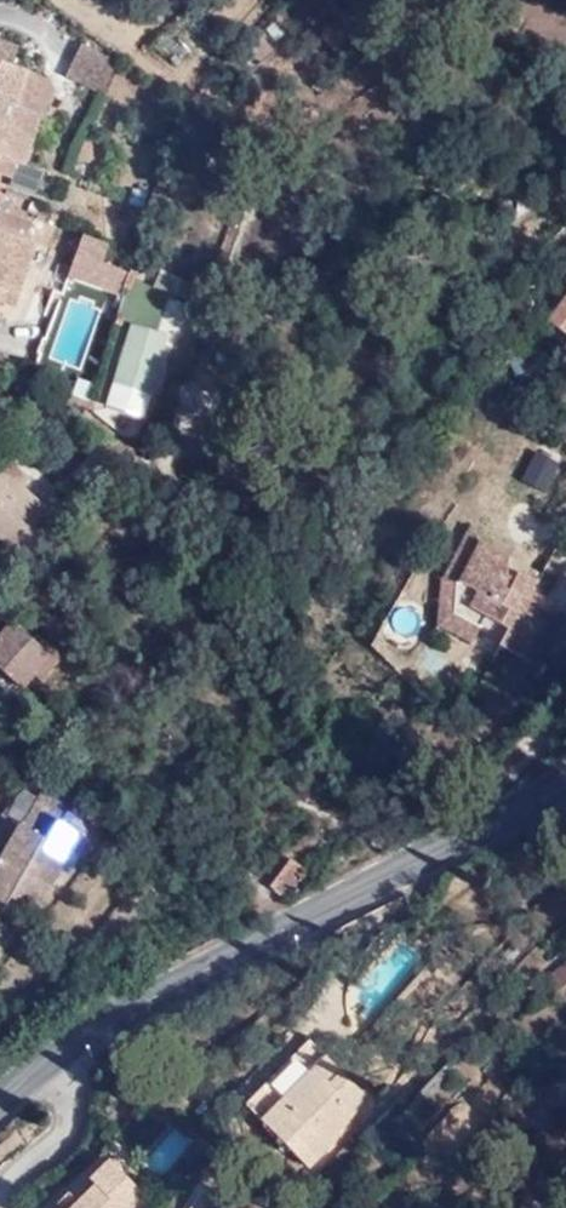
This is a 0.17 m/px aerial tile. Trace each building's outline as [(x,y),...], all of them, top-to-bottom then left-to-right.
[(82,45),(67,79),(102,94),(119,61),(82,45)] [(4,179),(9,180),(14,167),(21,169),(38,119),(13,111),(24,77),(0,68),(0,188),(4,179)] [(45,84),(24,77),(13,111),(38,119),(40,119),(49,92),(45,84)] [(4,307),(8,293),(18,296),(33,247),(25,243),(29,227),(0,217),(0,305),(4,307)] [(77,257),(67,281),(126,301),(134,277),(77,257)] [(154,269),(152,288),(178,290),(180,272),(154,269)] [(541,337),(563,356),(565,353),(565,308),(541,337)] [(140,419),(167,337),(131,326),(105,409),(140,419)] [(544,491),(559,458),(533,446),(518,480),(544,491)] [(25,567),(30,571),(71,525),(6,465),(0,472),(0,544),(25,567)] [(508,590),(506,567),(479,550),(449,593),(442,635),(474,656),(481,642),(500,656),(493,668),(524,688),(554,646),(534,632),(542,618),(529,611),(536,600),(520,589),(515,595),(508,590)] [(9,585),(0,578),(0,594),(9,585)] [(53,643),(45,649),(18,624),(0,646),(0,667),(24,690),(38,679),(45,685),(70,658),(53,643)] [(47,784),(30,815),(49,826),(56,815),(67,796),(47,784)] [(30,815),(7,858),(0,854),(0,914),(5,917),(16,897),(39,906),(51,882),(36,874),(48,854),(64,862),(81,827),(56,815),(49,826),(30,815)] [(279,905),(303,883),(288,869),(266,891),(279,905)] [(548,975),(563,992),(565,989),(565,959),(548,975)] [(312,1163),(355,1120),(350,1115),(368,1098),(326,1056),(313,1043),(252,1104),(312,1163)] [(111,1159),(60,1207),(129,1207),(144,1193),(111,1159)] [(206,1191),(194,1207),(234,1207),(221,1199),(223,1194),(213,1188),(210,1193),(206,1191)]
